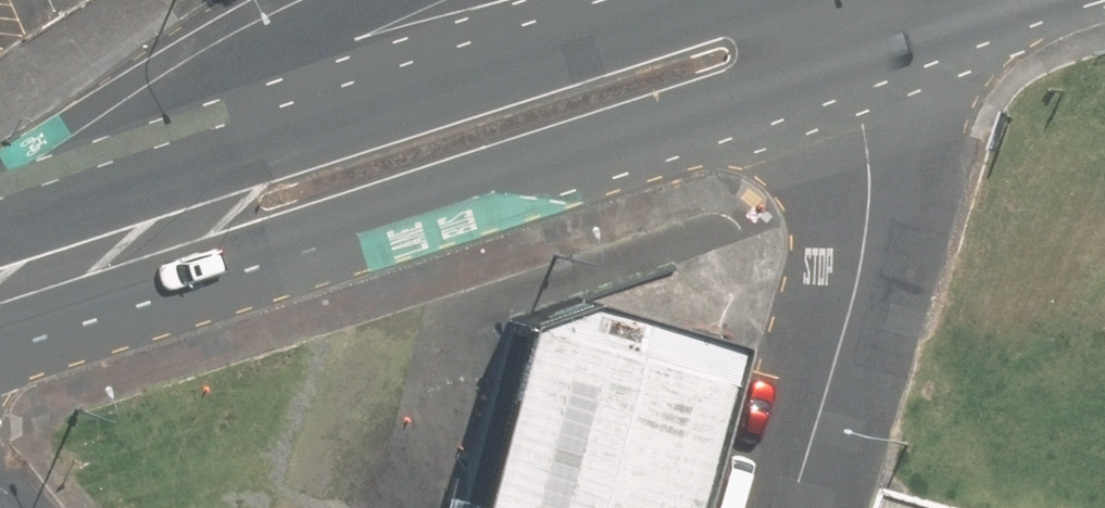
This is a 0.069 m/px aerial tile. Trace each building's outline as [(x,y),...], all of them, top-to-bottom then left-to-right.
[(728,341),(578,292),(517,313),(458,507),(676,507),(728,341)]
